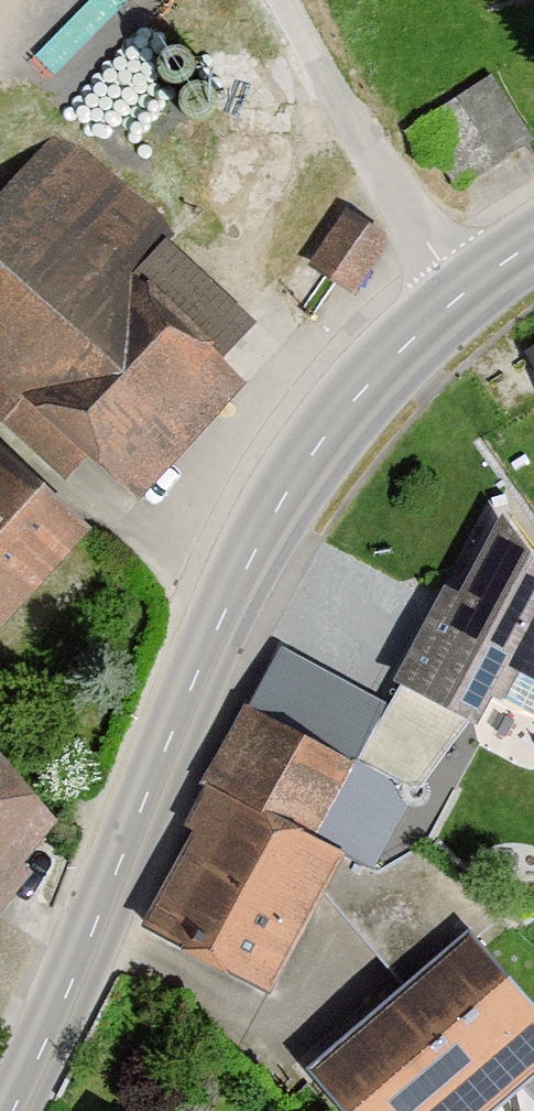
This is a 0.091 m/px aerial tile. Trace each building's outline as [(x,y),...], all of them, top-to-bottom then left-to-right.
[(489,84),(418,126),(455,188),(526,147),(489,84)] [(118,520),(260,363),(171,283),(202,249),(72,132),(0,212),(0,650),(118,520)] [(347,194),(309,247),(356,281),(395,228),(347,194)] [(525,352),(533,368),(533,346),(525,352)] [(510,512),(474,593),(453,583),(401,678),(533,732),(533,545),(510,512)] [(395,700),(280,648),(151,931),(290,993),(353,854),(384,868),(422,782),(369,758),(395,700)] [(0,741),(0,925),(82,815),(0,741)] [(323,1070),(359,1110),(505,1110),(533,1085),(533,982),(486,927),(323,1070)]
